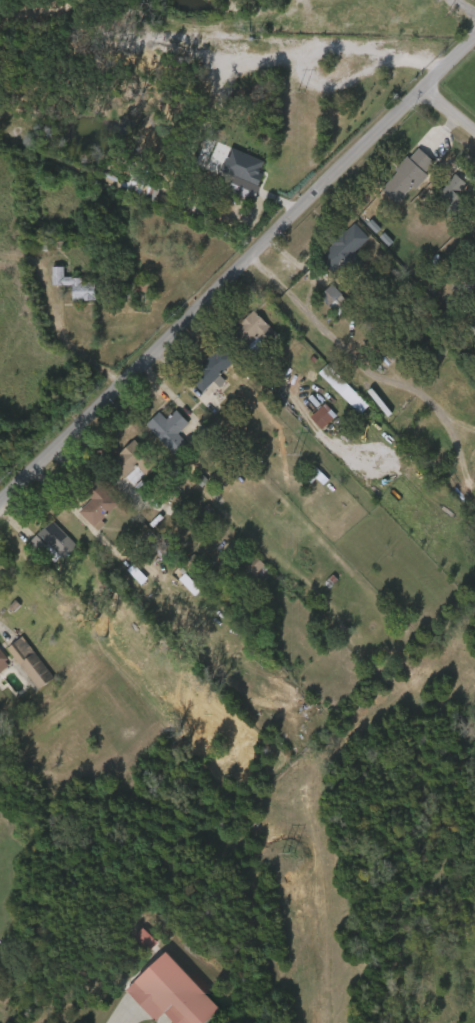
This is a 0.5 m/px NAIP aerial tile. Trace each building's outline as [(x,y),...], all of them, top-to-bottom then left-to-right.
[(431,156),(437,161),(427,171),(431,174),(418,188),(415,185),(399,202),(384,188),(400,171),(397,169),(410,155),(412,157),(421,147),(431,156)] [(208,176),(246,190),(250,178),(246,177),(251,165),(217,152),(208,176)] [(460,215),(458,219),(434,198),(456,172),(468,183),(459,193),(471,203),(460,215)] [(148,188),(120,177),(112,195),(141,206),(148,188)] [(449,207),(438,190),(425,198),(433,210),(439,206),(442,212),(449,207)] [(474,234),(474,213),(464,224),(474,234)] [(356,223),(370,237),(356,251),(364,259),(362,260),(366,264),(358,271),(354,268),(347,275),(337,265),(332,270),(319,258),(333,244),(331,241),(344,228),(347,231),(356,223)] [(67,271),(67,278),(85,278),(85,282),(98,281),(99,300),(76,300),(75,285),(55,285),(55,267),(67,267),(67,271)] [(40,290),(59,289),(60,305),(84,305),(83,287),(68,287),(68,282),(51,282),(50,271),(39,271),(40,290)] [(306,301),(316,312),(329,300),(319,289),(306,301)] [(257,310),(277,331),(279,330),(282,334),(271,345),(262,335),(248,348),(233,333),(257,310)] [(256,332),(242,315),(221,332),(236,349),(256,332)] [(223,345),(237,360),(222,375),(229,382),(221,389),(214,382),(205,391),(191,377),(218,349),(219,350),(223,345)] [(189,397),(219,368),(205,353),(174,382),(189,397)] [(370,404),(361,413),(319,372),(328,363),(370,404)] [(304,378),(347,417),(355,409),(312,370),(304,378)] [(338,415),(323,429),(311,417),(326,402),(338,415)] [(308,434),(323,420),(311,407),(296,422),(308,434)] [(179,409),(192,423),(181,434),(189,442),(177,454),(149,424),(163,411),(169,418),(179,409)] [(165,437),(176,428),(163,414),(153,423),(146,417),(133,429),(160,459),(174,447),(165,437)] [(158,464),(134,484),(124,473),(116,482),(103,468),(135,439),(158,464)] [(105,523),(98,530),(80,511),(92,498),(83,489),(95,478),(119,503),(101,519),(105,523)] [(65,516),(83,533),(106,508),(82,486),(75,493),(81,499),(65,516)] [(77,545),(64,558),(61,556),(55,562),(46,554),(44,555),(41,552),(37,555),(27,546),(53,520),(77,545)] [(178,550),(165,562),(151,547),(164,535),(178,550)] [(258,556),(273,573),(260,585),(242,567),(257,555),(258,556)] [(55,678),(40,689),(8,648),(23,637),(55,678)] [(9,666),(0,673),(0,647),(8,658),(5,661),(9,666)] [(227,1008),(212,1022),(182,1022),(171,1012),(162,1020),(132,989),(171,951),(227,1008)]
